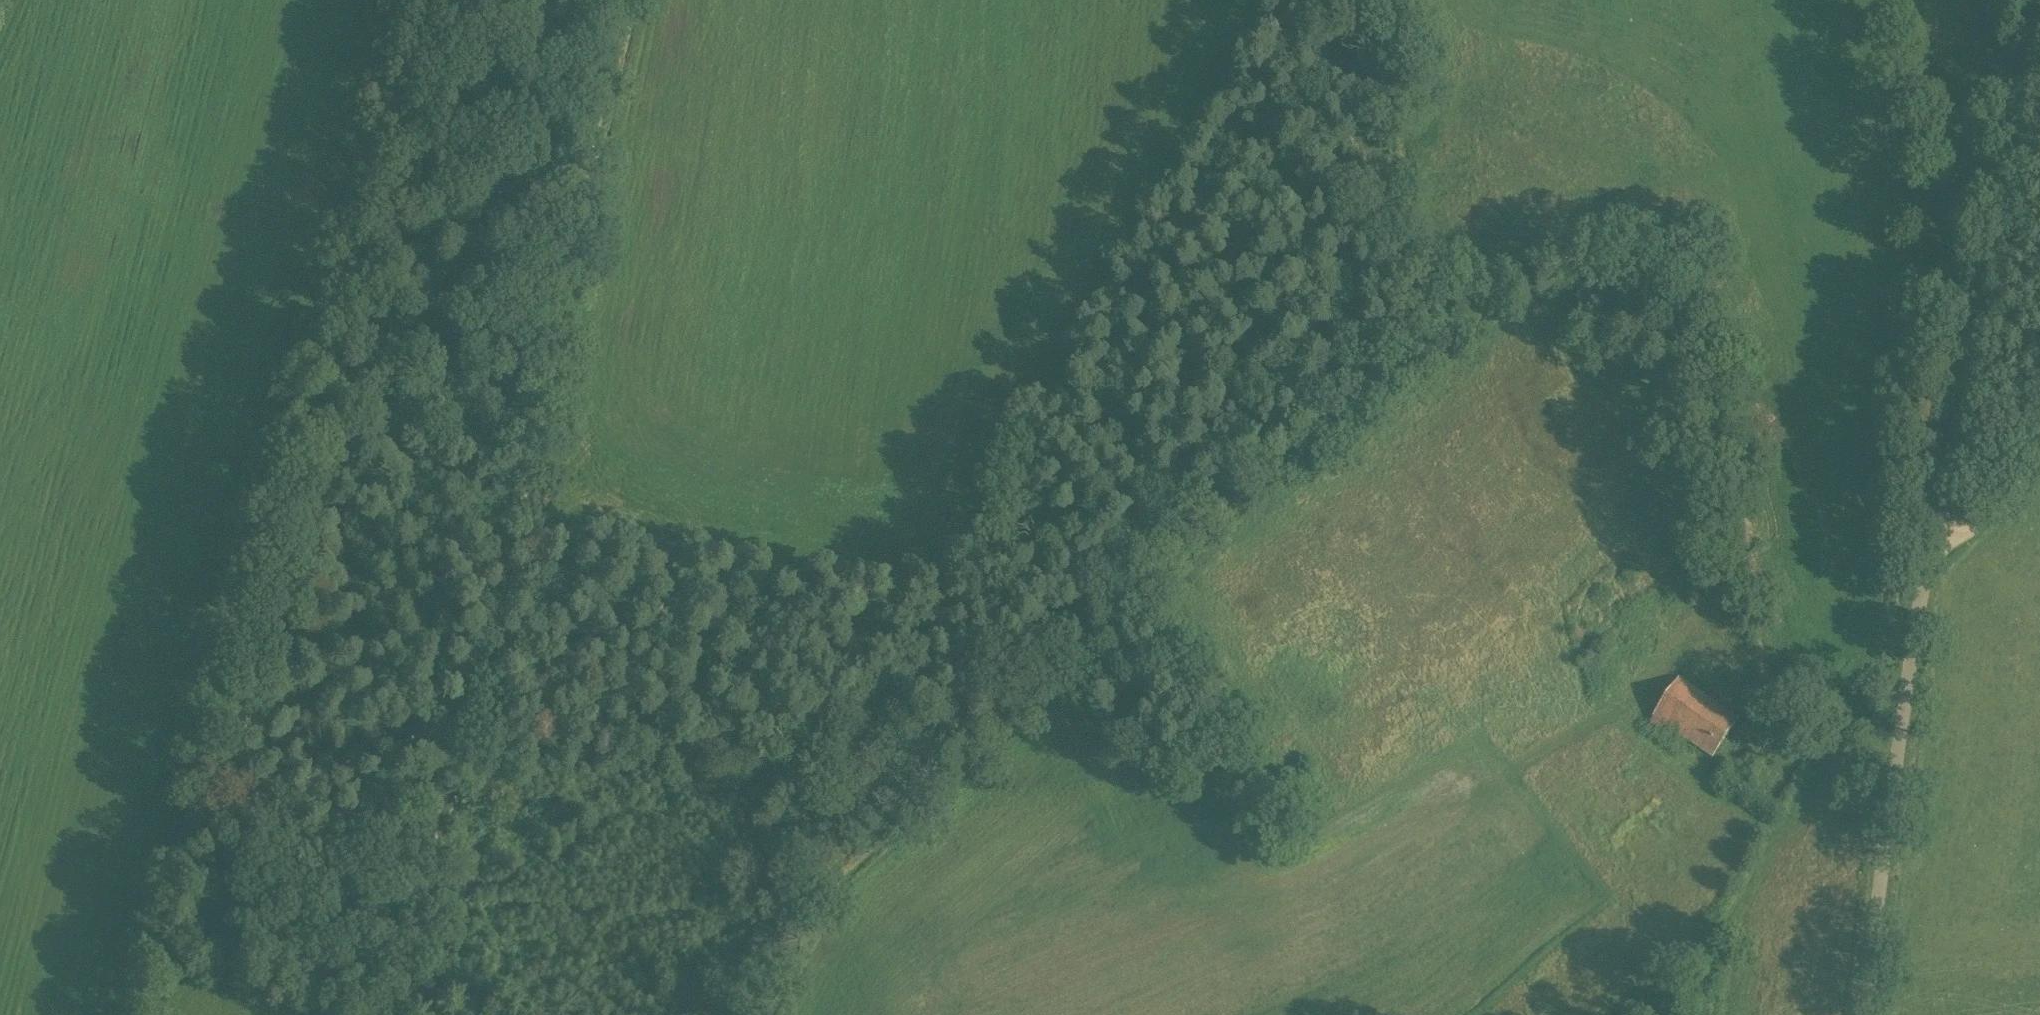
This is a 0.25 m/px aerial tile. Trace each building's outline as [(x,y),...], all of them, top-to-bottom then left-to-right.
[(1683,736),(1712,755),(1737,718),(1679,678),(1645,728),(1674,748),(1683,736)]
